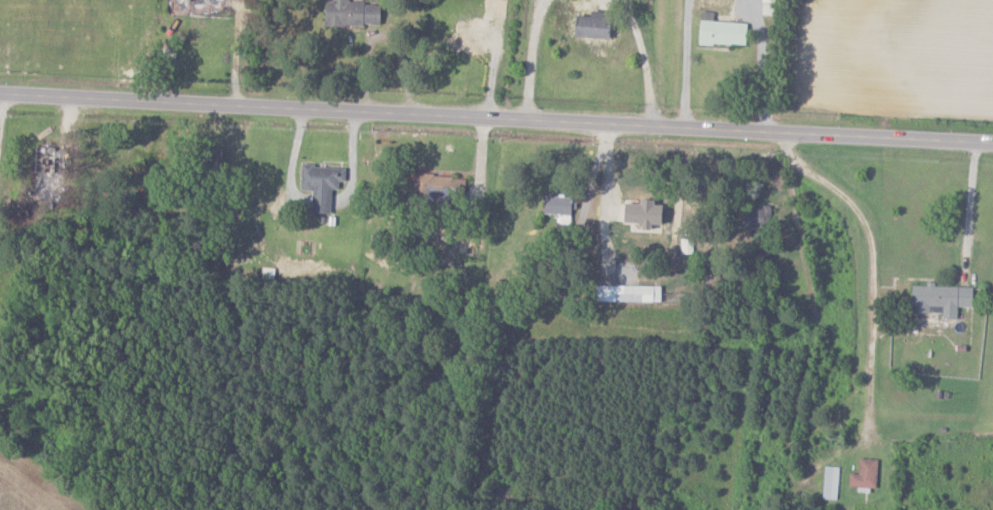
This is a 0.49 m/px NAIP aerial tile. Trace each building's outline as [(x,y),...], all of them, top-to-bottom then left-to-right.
[(208,11),(222,12),(223,0),(167,0),(167,13),(208,14),(208,11)] [(377,3),(348,4),(347,0),(322,0),(323,26),(378,25),(377,3)] [(571,16),(570,38),(604,39),(605,12),(587,11),(587,16),(571,16)] [(745,23),(711,22),(712,12),(698,11),(696,44),(744,46),(745,23)] [(57,147),(35,147),(34,200),(56,201),(57,147)] [(328,214),(329,189),(336,189),(336,181),(342,182),(343,168),(299,166),(298,189),(310,189),(309,213),(328,214)] [(463,176),(411,175),(411,205),(436,205),(436,197),(463,198),(463,176)] [(569,197),(542,197),(541,214),(559,215),(559,222),(568,223),(569,197)] [(637,224),(637,231),(647,231),(647,225),(658,225),(659,206),(650,205),(650,200),(635,200),(635,205),(620,204),(619,223),(637,224)] [(659,286),(593,285),(593,302),(658,303),(659,286)] [(911,285),(970,287),(971,308),(955,307),(955,321),(940,319),(940,307),(928,306),(927,313),(910,313),(911,285)] [(875,487),(876,459),(858,458),(857,473),(848,473),(847,486),(875,487)] [(837,500),(838,467),(823,466),(822,499),(837,500)]
